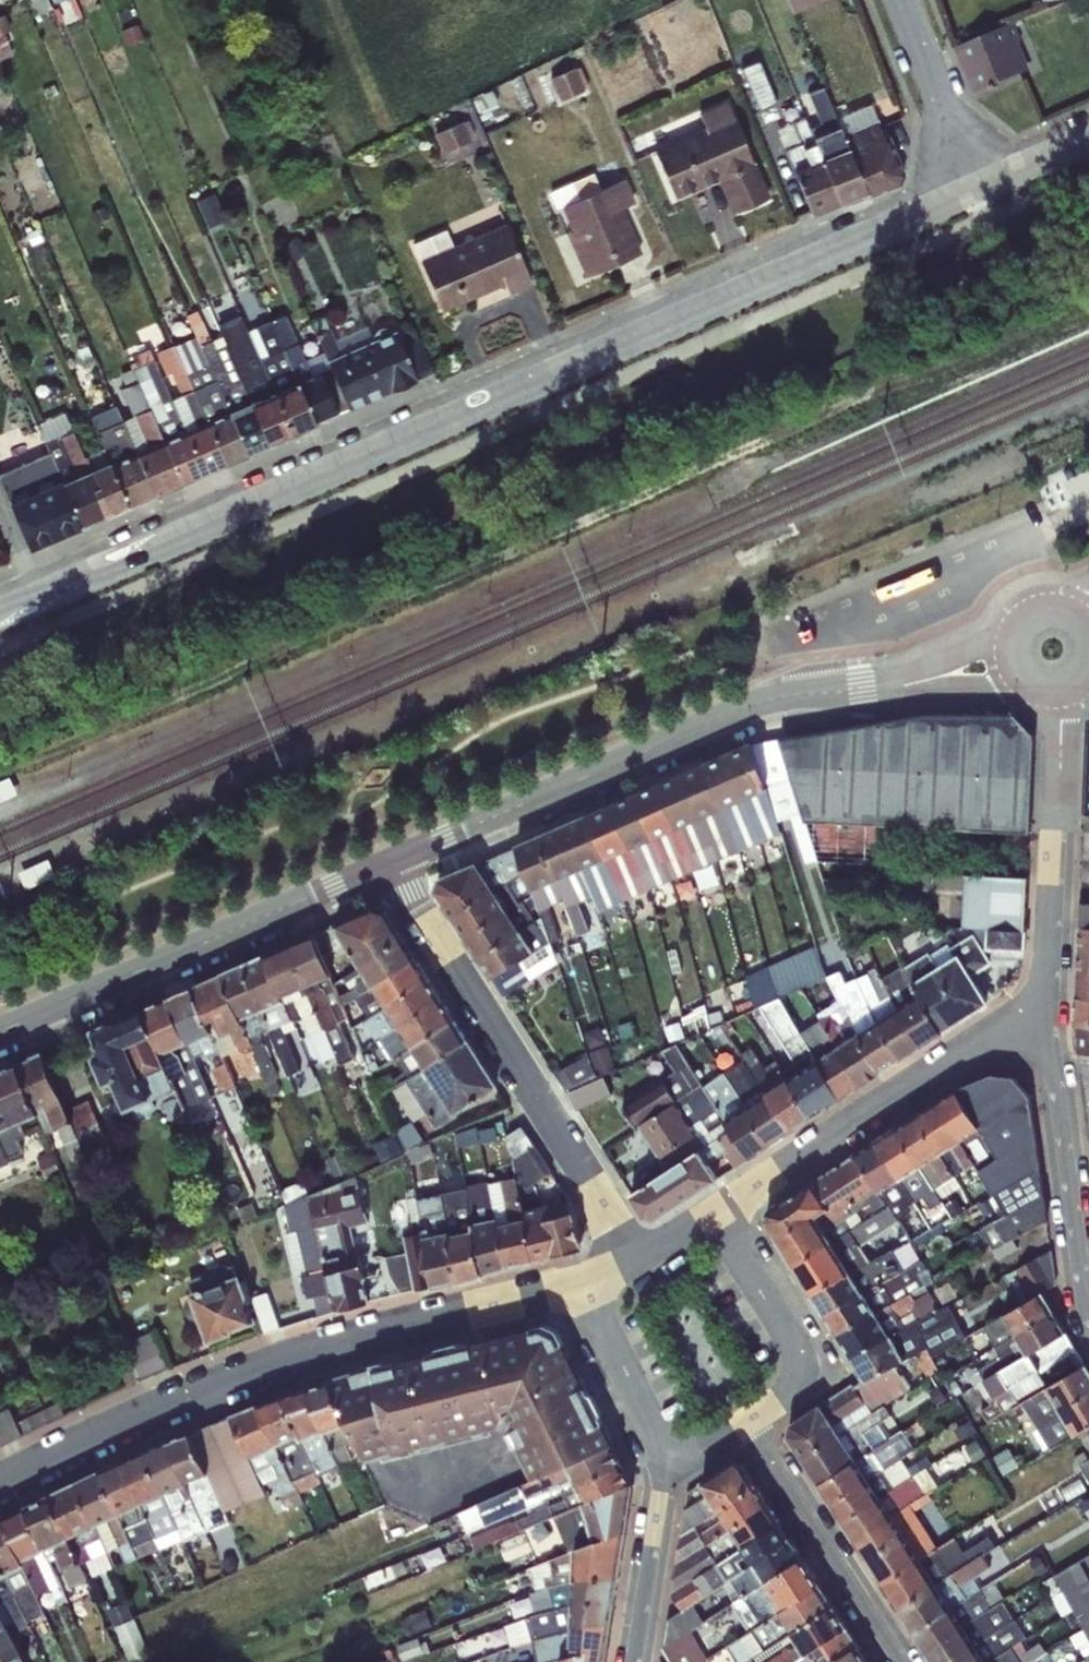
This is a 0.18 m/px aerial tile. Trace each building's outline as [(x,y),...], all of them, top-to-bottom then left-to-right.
[(792,13),(827,0),(787,0),(792,13)] [(0,16),(0,36),(4,33),(12,30),(4,14),(0,16)] [(1014,22),(954,47),(973,93),(1030,68),(1018,39),(1021,38),(1014,22)] [(139,24),(123,31),(128,45),(144,39),(139,24)] [(0,36),(0,57),(12,52),(4,33),(0,36)] [(758,62),(742,69),(760,111),(776,104),(758,62)] [(580,65),(575,67),(583,87),(588,85),(580,65)] [(575,67),(552,78),(561,100),(584,90),(583,87),(575,67)] [(705,126),(655,148),(676,196),(718,177),(734,212),(768,197),(726,102),(699,114),(705,126)] [(815,113),(823,133),(837,127),(829,107),(815,113)] [(802,148),(814,143),(803,119),(792,124),(802,148)] [(463,121),(435,134),(443,152),(472,139),(463,121)] [(849,152),(888,136),(881,122),(843,138),(847,149),(848,148),(849,152)] [(777,129),(794,170),(809,164),(802,148),(792,124),(792,123),(777,129)] [(837,127),(823,133),(831,155),(847,149),(843,138),(839,127),(837,127)] [(888,136),(849,152),(867,191),(870,196),(902,182),(905,172),(888,136)] [(821,159),(822,159),(815,143),(814,143),(802,148),(809,164),(821,159)] [(822,159),(821,159),(839,203),(867,191),(849,152),(848,148),(847,149),(831,155),(822,159)] [(809,164),(794,170),(812,213),(839,203),(821,159),(809,164)] [(561,206),(600,188),(594,173),(551,192),(558,207),(561,206)] [(238,177),(227,185),(238,200),(249,193),(238,177)] [(600,188),(561,206),(572,231),(567,233),(586,275),(642,252),(622,208),(635,202),(624,178),(600,188)] [(452,246),(420,260),(442,310),(506,283),(510,293),(532,283),(505,223),(452,246)] [(39,230),(29,234),(34,245),(44,241),(39,230)] [(414,244),(420,260),(452,246),(445,230),(414,244)] [(221,337),(227,349),(243,341),(254,363),(260,360),(268,357),(256,328),(246,329),(240,314),(219,323),(221,337)] [(320,374),(337,411),(348,406),(327,360),(323,352),(305,360),(285,315),(271,321),(297,384),(298,383),(320,374)] [(316,334),(329,328),(324,317),(312,323),(316,334)] [(297,384),(271,321),(256,328),(268,357),(260,360),(274,394),(278,392),(297,384)] [(372,338),(372,336),(368,325),(334,340),(341,355),(372,341),(372,340),(372,338)] [(194,329),(196,338),(229,411),(249,403),(227,349),(221,337),(210,343),(202,326),(194,329)] [(372,341),(394,332),(393,331),(391,330),(390,329),(388,328),(386,328),(385,327),(383,327),(381,327),(380,328),(379,328),(376,330),(375,332),(374,333),(373,334),(372,336),(372,338),(372,340),(372,341)] [(341,355),(334,340),(329,328),(316,334),(323,352),(327,360),(341,355)] [(327,360),(348,406),(349,409),(415,379),(401,347),(394,332),(372,341),(341,355),(327,360)] [(174,346),(207,424),(229,415),(228,412),(229,411),(196,338),(174,346)] [(401,347),(415,379),(433,372),(420,339),(401,347)] [(274,394),(260,360),(254,363),(243,341),(227,349),(249,403),(250,405),(274,394)] [(186,434),(207,424),(174,346),(157,353),(167,375),(171,372),(181,394),(170,399),(185,434),(186,434)] [(132,369),(163,443),(165,442),(185,434),(170,399),(162,375),(153,358),(132,369)] [(136,454),(163,443),(132,369),(121,373),(127,386),(121,389),(140,432),(128,438),(135,455),(136,454)] [(320,374),(298,383),(314,421),(337,411),(320,374)] [(297,384),(278,392),(294,430),(314,421),(298,383),(297,384)] [(274,394),(250,405),(268,442),(294,430),(278,392),(274,394)] [(229,415),(245,452),(268,442),(250,405),(249,403),(229,411),(228,412),(229,415)] [(121,460),(135,455),(128,438),(115,406),(99,413),(121,460)] [(45,443),(72,431),(63,412),(35,424),(45,443)] [(108,464),(121,460),(99,413),(89,415),(102,444),(102,450),(108,463),(108,464)] [(207,424),(224,462),(245,452),(229,415),(207,424)] [(207,424),(186,434),(203,471),(224,462),(207,424)] [(45,443),(49,452),(62,483),(85,473),(107,463),(102,450),(84,458),(72,431),(45,443)] [(185,434),(165,442),(181,481),(203,471),(186,434),(185,434)] [(136,454),(155,493),(181,481),(165,442),(163,443),(136,454)] [(0,473),(0,480),(29,547),(80,525),(62,483),(49,452),(0,473)] [(109,465),(128,505),(155,493),(136,454),(135,455),(121,460),(109,465)] [(107,463),(85,473),(104,516),(128,505),(109,465),(108,464),(108,463),(107,463)] [(85,473),(62,483),(80,525),(81,526),(104,516),(85,473)] [(893,826),(1030,833),(1035,735),(1014,713),(924,713),(780,738),(806,822),(893,826)] [(806,822),(780,738),(753,742),(768,787),(778,820),(792,815),(798,834),(809,830),(806,822)] [(768,787),(753,742),(725,754),(744,798),(768,787)] [(744,798),(725,754),(704,763),(722,807),(744,798)] [(722,807),(704,763),(685,772),(700,817),(722,807)] [(700,817),(685,772),(658,784),(677,827),(700,817)] [(677,827),(658,784),(635,794),(654,837),(677,827)] [(779,827),(778,820),(768,787),(744,798),(753,817),(759,835),(779,827)] [(654,837),(635,794),(613,804),(632,847),(654,837)] [(729,826),(753,817),(744,798),(722,807),(729,826)] [(632,847),(613,804),(588,814),(606,858),(632,847)] [(733,835),(729,826),(722,807),(700,817),(711,845),(712,848),(724,843),(723,841),(731,838),(734,837),(733,835)] [(606,858),(588,814),(565,825),(582,868),(606,858)] [(711,845),(700,817),(677,827),(685,846),(688,854),(692,853),(711,845)] [(893,826),(806,822),(809,830),(823,880),(824,880),(843,881),(917,885),(893,826)] [(582,868),(565,825),(540,836),(559,879),(582,868)] [(654,837),(662,856),(685,846),(677,827),(654,837)] [(746,830),(733,835),(734,837),(731,838),(736,853),(737,855),(753,848),(746,830)] [(559,879),(540,836),(516,846),(526,874),(530,885),(532,890),(559,879)] [(654,837),(632,847),(640,865),(662,856),(654,837)] [(640,865),(614,877),(625,901),(736,853),(731,838),(723,841),(724,843),(712,848),(711,845),(692,853),(688,854),(685,846),(662,856),(640,865)] [(526,874),(516,846),(478,863),(494,888),(496,890),(511,882),(526,874)] [(640,865),(632,847),(606,858),(614,877),(640,865)] [(582,868),(590,887),(594,895),(590,896),(597,913),(613,908),(611,902),(615,900),(611,889),(605,891),(601,882),(614,877),(606,858),(582,868)] [(440,879),(436,891),(451,914),(494,888),(478,863),(440,879)] [(727,864),(712,870),(719,886),(733,880),(727,864)] [(590,887),(582,868),(559,879),(566,898),(590,887)] [(526,874),(511,882),(515,886),(520,883),(526,888),(530,885),(526,874)] [(1028,876),(967,874),(964,927),(989,928),(988,948),(1026,950),(1027,929),(1025,929),(1028,876)] [(541,916),(542,918),(556,913),(553,904),(566,898),(559,879),(532,890),(534,895),(537,905),(541,916)] [(843,881),(824,880),(828,892),(842,892),(843,881)] [(494,888),(451,914),(466,937),(509,910),(496,890),(494,888)] [(534,895),(509,910),(522,930),(536,952),(493,978),(504,996),(530,979),(523,968),(553,950),(542,918),(541,916),(536,920),(528,910),(537,905),(534,895)] [(572,900),(565,903),(576,932),(597,924),(587,898),(573,904),(572,900)] [(1082,901),(1081,927),(1088,927),(1088,901),(1082,901)] [(541,916),(537,905),(528,910),(536,920),(541,916)] [(376,908),(335,924),(353,953),(362,966),(405,940),(387,911),(376,908)] [(522,930),(509,910),(466,937),(479,957),(522,930)] [(353,953),(335,924),(315,934),(333,974),(331,975),(335,984),(344,979),(344,977),(337,963),(353,953)] [(1081,927),(1080,950),(1088,951),(1088,927),(1081,927)] [(536,952),(522,930),(479,957),(493,978),(536,952)] [(9,955),(0,933),(0,959),(9,955)] [(975,933),(949,949),(950,950),(956,958),(959,956),(972,976),(992,963),(975,933)] [(333,974),(315,934),(289,945),(307,985),(331,975),(333,974)] [(417,960),(405,940),(362,966),(374,985),(417,960)] [(307,985),(289,945),(264,956),(283,996),(307,985)] [(523,968),(530,979),(559,962),(553,950),(523,968)] [(950,950),(935,960),(940,968),(956,958),(950,950)] [(1080,950),(1078,973),(1088,974),(1088,951),(1080,950)] [(929,952),(904,967),(914,985),(940,968),(935,960),(929,952)] [(353,953),(337,963),(344,977),(362,966),(353,953)] [(283,996),(264,956),(243,965),(262,1009),(285,1000),(283,996)] [(921,996),(944,1032),(988,1003),(972,976),(959,956),(956,958),(940,968),(914,985),(921,996)] [(430,979),(417,960),(374,985),(375,986),(387,1005),(430,979)] [(880,973),(889,989),(900,1009),(901,1008),(921,996),(914,985),(904,967),(901,961),(890,967),(887,962),(877,966),(880,973)] [(262,1009),(243,965),(223,974),(243,1017),(262,1009)] [(351,990),(340,996),(343,1005),(357,996),(375,986),(374,985),(362,966),(344,977),(344,979),(351,990)] [(574,968),(561,972),(568,991),(583,986),(581,980),(579,981),(574,968)] [(828,977),(840,999),(860,1034),(878,1023),(857,978),(846,983),(841,971),(828,977)] [(869,973),(857,978),(878,1023),(900,1009),(889,989),(879,996),(869,973)] [(1078,973),(1077,996),(1088,997),(1088,974),(1078,973)] [(243,1017),(223,974),(194,987),(210,1021),(216,1018),(224,1035),(246,1026),(243,1017)] [(283,996),(285,1000),(293,1021),(295,1021),(304,1017),(323,1061),(337,1055),(341,1064),(355,1058),(340,1022),(349,1019),(343,1005),(340,996),(335,984),(331,975),(307,985),(283,996)] [(344,979),(335,984),(340,996),(351,990),(344,979)] [(443,1000),(430,979),(387,1005),(400,1026),(443,1000)] [(813,984),(804,990),(812,1005),(821,998),(813,984)] [(375,986),(357,996),(369,1016),(387,1005),(375,986)] [(210,1021),(194,987),(168,998),(188,1042),(214,1031),(210,1021)] [(921,996),(901,1008),(924,1045),(944,1032),(921,996)] [(1077,996),(1076,1025),(1088,1026),(1088,997),(1077,996)] [(779,1021),(790,1015),(781,997),(758,1007),(788,1052),(795,1048),(779,1021)] [(188,1042),(168,998),(144,1009),(164,1054),(188,1042)] [(857,1036),(860,1034),(840,999),(817,1013),(822,1020),(839,1048),(857,1036)] [(262,1009),(270,1029),(289,1075),(301,1070),(293,1050),(292,1050),(285,1034),(282,1035),(278,1026),(293,1021),(285,1000),(262,1009)] [(456,1021),(443,1000),(400,1026),(413,1047),(456,1021)] [(706,1003),(682,1017),(686,1029),(689,1037),(711,1027),(706,1003)] [(387,1005),(369,1016),(364,1019),(377,1040),(400,1026),(387,1005)] [(878,1023),(903,1059),(924,1045),(901,1008),(900,1009),(878,1023)] [(164,1054),(144,1009),(93,1030),(103,1054),(95,1058),(106,1085),(116,1081),(127,1109),(128,1109),(155,1097),(145,1074),(168,1065),(164,1054)] [(246,1026),(253,1046),(270,1095),(281,1091),(277,1078),(278,1077),(266,1044),(264,1045),(259,1033),(270,1029),(262,1009),(243,1017),(246,1026)] [(788,1052),(777,1060),(789,1078),(790,1080),(819,1061),(790,1015),(779,1021),(795,1048),(788,1052)] [(686,1029),(682,1017),(682,1016),(659,1025),(664,1038),(668,1036),(669,1040),(678,1036),(677,1032),(686,1029)] [(214,1031),(225,1056),(253,1046),(246,1026),(224,1035),(216,1018),(210,1021),(214,1031)] [(469,1040),(456,1021),(413,1047),(426,1067),(427,1068),(469,1040)] [(857,1036),(881,1072),(903,1059),(878,1023),(860,1034),(857,1036)] [(1076,1025),(1078,1053),(1088,1053),(1088,1026),(1076,1025)] [(400,1026),(377,1040),(389,1061),(395,1057),(413,1047),(400,1026)] [(188,1042),(195,1057),(203,1053),(206,1058),(210,1056),(215,1067),(212,1068),(224,1092),(237,1085),(225,1056),(214,1031),(188,1042)] [(839,1048),(862,1085),(881,1072),(857,1036),(839,1048)] [(498,1086),(469,1040),(427,1068),(456,1113),(498,1086)] [(168,1065),(178,1089),(193,1125),(219,1113),(195,1057),(188,1042),(164,1054),(168,1065)] [(677,1042),(666,1049),(678,1069),(689,1063),(677,1042)] [(413,1047),(395,1057),(405,1073),(395,1079),(391,1073),(376,1080),(383,1094),(401,1084),(407,1080),(426,1067),(413,1047)] [(741,1053),(758,1080),(767,1093),(789,1078),(777,1060),(765,1068),(752,1047),(741,1053)] [(843,1098),(862,1085),(839,1048),(819,1061),(843,1098)] [(45,1052),(20,1064),(38,1107),(63,1097),(45,1052)] [(1078,1053),(1088,1126),(1088,1053),(1078,1053)] [(589,1055),(558,1072),(568,1090),(596,1075),(589,1055)] [(819,1061),(790,1080),(813,1117),(843,1098),(819,1061)] [(0,1072),(0,1130),(21,1121),(39,1113),(41,1113),(38,1107),(20,1064),(0,1072)] [(145,1074),(155,1097),(178,1089),(168,1065),(145,1074)] [(426,1067),(407,1080),(438,1128),(458,1116),(456,1113),(427,1068),(426,1067)] [(681,1075),(667,1085),(677,1101),(690,1121),(716,1104),(705,1086),(694,1069),(682,1076),(681,1075)] [(768,1095),(767,1093),(758,1080),(749,1086),(740,1071),(730,1077),(748,1107),(768,1095)] [(726,1120),(748,1107),(730,1077),(726,1072),(705,1086),(716,1104),(726,1120)] [(604,1077),(570,1093),(578,1110),(612,1095),(604,1077)] [(958,1089),(981,1124),(1029,1095),(1014,1079),(991,1077),(958,1089)] [(767,1093),(768,1095),(792,1130),(813,1117),(790,1080),(789,1078),(767,1093)] [(639,1126),(677,1101),(667,1085),(665,1082),(625,1107),(637,1127),(639,1125),(639,1126)] [(937,1102),(961,1140),(980,1128),(982,1126),(981,1124),(958,1089),(937,1102)] [(768,1095),(748,1107),(772,1144),(792,1130),(768,1095)] [(1040,1169),(1029,1095),(981,1124),(982,1126),(980,1128),(999,1157),(981,1169),(979,1170),(994,1194),(1040,1169)] [(68,1109),(63,1097),(38,1107),(41,1113),(39,1113),(47,1134),(59,1129),(72,1160),(87,1154),(68,1109)] [(159,1107),(155,1097),(128,1109),(132,1118),(159,1107)] [(90,1101),(68,1109),(87,1154),(90,1163),(113,1153),(90,1101)] [(661,1158),(698,1134),(690,1121),(677,1101),(639,1126),(659,1159),(661,1158)] [(961,1140),(937,1102),(917,1115),(940,1153),(961,1140)] [(732,1129),(750,1158),(772,1144),(748,1107),(726,1120),(732,1129)] [(940,1153),(917,1115),(895,1128),(921,1165),(940,1153)] [(407,1116),(396,1122),(400,1129),(402,1132),(413,1125),(411,1122),(407,1116)] [(11,1162),(9,1157),(24,1151),(19,1139),(27,1135),(21,1121),(0,1130),(0,1166),(11,1162)] [(413,1125),(402,1132),(400,1129),(399,1130),(407,1150),(418,1145),(425,1141),(413,1121),(411,1122),(413,1125)] [(517,1177),(519,1183),(522,1180),(527,1187),(553,1171),(523,1126),(507,1136),(510,1148),(514,1154),(517,1177)] [(494,1127),(482,1130),(485,1145),(497,1142),(494,1127)] [(921,1165),(895,1128),(873,1142),(899,1179),(909,1173),(921,1165)] [(980,1128),(961,1140),(976,1163),(977,1162),(981,1169),(999,1157),(980,1128)] [(735,1168),(750,1158),(732,1129),(706,1144),(698,1134),(661,1158),(669,1171),(701,1151),(709,1163),(725,1153),(735,1168)] [(395,1134),(373,1143),(381,1161),(403,1151),(395,1134)] [(976,1163),(961,1140),(940,1153),(955,1176),(976,1163)] [(899,1179),(873,1142),(854,1154),(878,1188),(879,1191),(899,1179)] [(420,1144),(418,1145),(407,1150),(405,1150),(412,1164),(425,1158),(420,1144)] [(709,1163),(701,1151),(669,1171),(630,1196),(644,1218),(657,1220),(719,1179),(709,1163)] [(955,1176),(940,1153),(921,1165),(909,1173),(924,1197),(939,1223),(952,1215),(941,1198),(962,1185),(955,1176)] [(335,1183),(357,1174),(345,1154),(328,1161),(335,1183)] [(878,1188),(854,1154),(825,1173),(847,1208),(878,1188)] [(1047,1221),(1040,1169),(994,1194),(1005,1214),(996,1219),(1009,1242),(1047,1221)] [(847,1208),(825,1173),(816,1180),(832,1206),(816,1216),(832,1241),(889,1205),(879,1191),(878,1188),(847,1208)] [(879,1191),(889,1205),(899,1219),(910,1212),(907,1207),(924,1197),(909,1173),(899,1179),(879,1191)] [(335,1183),(309,1194),(324,1258),(357,1251),(351,1226),(370,1222),(357,1174),(335,1183)] [(517,1177),(489,1183),(498,1218),(500,1225),(525,1218),(523,1210),(524,1210),(519,1183),(517,1177)] [(769,1210),(766,1221),(778,1240),(816,1216),(832,1206),(816,1180),(769,1210)] [(304,1183),(295,1186),(299,1198),(308,1195),(304,1183)] [(489,1183),(467,1188),(473,1224),(498,1218),(489,1183)] [(467,1188),(443,1193),(451,1232),(451,1234),(475,1229),(473,1224),(467,1188)] [(443,1193),(418,1199),(423,1231),(425,1237),(451,1232),(443,1193)] [(324,1258),(309,1194),(308,1195),(299,1198),(284,1204),(292,1231),(286,1232),(297,1276),(303,1274),(308,1297),(312,1296),(316,1317),(338,1311),(324,1258)] [(413,1234),(423,1231),(418,1199),(416,1194),(393,1199),(388,1207),(390,1216),(396,1221),(412,1219),(413,1234)] [(956,1197),(945,1203),(953,1216),(963,1210),(956,1197)] [(991,1197),(979,1203),(985,1216),(998,1210),(991,1197)] [(570,1198),(524,1210),(523,1210),(525,1218),(534,1261),(584,1249),(574,1212),(572,1212),(570,1198)] [(912,1239),(899,1219),(889,1205),(832,1241),(851,1272),(910,1240),(912,1239)] [(832,1241),(816,1216),(778,1240),(794,1266),(832,1241)] [(924,1216),(909,1226),(916,1237),(931,1229),(931,1227),(924,1216)] [(483,1273),(507,1268),(500,1225),(498,1218),(473,1224),(475,1229),(483,1273)] [(507,1268),(534,1261),(525,1218),(500,1225),(507,1268)] [(225,1219),(209,1226),(212,1234),(228,1227),(225,1219)] [(983,1255),(1009,1242),(996,1219),(981,1228),(991,1245),(981,1250),(983,1255)] [(931,1229),(916,1237),(913,1239),(918,1248),(945,1232),(940,1224),(931,1229)] [(459,1279),(483,1273),(475,1229),(451,1234),(459,1279)] [(415,1290),(434,1285),(425,1237),(423,1231),(413,1234),(404,1236),(407,1251),(414,1284),(415,1290)] [(434,1285),(459,1279),(451,1234),(451,1232),(425,1237),(434,1285)] [(974,1233),(960,1243),(969,1256),(983,1245),(974,1233)] [(922,1260),(910,1240),(851,1272),(851,1273),(864,1292),(922,1260)] [(851,1272),(832,1241),(794,1266),(812,1294),(851,1273),(851,1272)] [(1052,1250),(1016,1269),(1033,1297),(1043,1292),(1056,1285),(1052,1250)] [(357,1251),(324,1258),(338,1311),(369,1303),(364,1278),(367,1277),(360,1251),(357,1251)] [(414,1284),(407,1251),(385,1256),(389,1273),(397,1288),(414,1284)] [(934,1280),(922,1260),(864,1292),(864,1293),(876,1311),(926,1284),(934,1280)] [(192,1293),(238,1276),(233,1264),(188,1280),(192,1293)] [(864,1292),(851,1273),(812,1294),(825,1315),(864,1293),(864,1292)] [(238,1276),(192,1293),(193,1294),(202,1319),(210,1341),(231,1333),(230,1330),(255,1321),(239,1276),(238,1276)] [(931,1293),(926,1284),(876,1311),(878,1314),(891,1335),(907,1326),(901,1318),(920,1307),(917,1300),(931,1293)] [(1043,1292),(1033,1297),(1005,1314),(1016,1334),(1054,1312),(1043,1292)] [(876,1311),(864,1293),(825,1315),(837,1334),(878,1314),(876,1311)] [(941,1308),(931,1293),(917,1300),(920,1307),(901,1318),(907,1326),(941,1308)] [(202,1319),(193,1294),(191,1296),(189,1298),(187,1299),(186,1301),(185,1304),(185,1306),(185,1307),(186,1310),(187,1312),(189,1314),(191,1317),(193,1318),(195,1319),(199,1320),(202,1319)] [(272,1295),(254,1301),(265,1333),(284,1328),(272,1295)] [(949,1304),(941,1308),(907,1326),(891,1335),(892,1337),(906,1360),(918,1353),(928,1348),(932,1356),(966,1337),(949,1304)] [(1066,1333),(1054,1312),(1016,1334),(1028,1355),(1066,1333)] [(891,1335),(878,1314),(837,1334),(852,1357),(892,1337),(891,1335)] [(995,1347),(1016,1334),(1005,1314),(984,1326),(995,1347)] [(349,1421),(365,1459),(382,1453),(384,1460),(492,1433),(491,1426),(503,1423),(507,1413),(505,1406),(518,1402),(523,1414),(517,1417),(521,1435),(526,1446),(555,1433),(600,1413),(590,1395),(558,1330),(548,1325),(447,1349),(372,1368),(330,1382),(349,1421)] [(153,1327),(123,1341),(132,1362),(139,1380),(170,1366),(153,1327)] [(1066,1333),(1028,1355),(1040,1371),(1076,1350),(1066,1333)] [(1028,1355),(1016,1334),(995,1347),(1000,1356),(978,1368),(985,1379),(1028,1355)] [(906,1360),(892,1337),(852,1357),(866,1381),(896,1366),(906,1360)] [(932,1356),(928,1348),(918,1353),(930,1375),(939,1370),(932,1356)] [(1040,1371),(1028,1355),(985,1379),(994,1396),(988,1399),(990,1404),(980,1410),(987,1422),(1004,1412),(1019,1403),(1022,1401),(1029,1397),(1021,1381),(1040,1371)] [(127,1385),(139,1380),(132,1362),(119,1367),(127,1385)] [(1047,1386),(1062,1410),(1088,1395),(1088,1370),(1086,1364),(1047,1386)] [(821,1404),(840,1433),(888,1402),(911,1388),(896,1366),(866,1381),(854,1385),(853,1384),(821,1404)] [(349,1421),(330,1382),(306,1388),(323,1430),(324,1431),(347,1422),(349,1421)] [(1047,1386),(1029,1397),(1022,1401),(1051,1449),(1077,1434),(1062,1410),(1047,1386)] [(323,1430),(306,1388),(283,1395),(298,1435),(301,1439),(323,1430)] [(298,1435),(283,1395),(257,1405),(276,1445),(298,1435)] [(1062,1410),(1077,1434),(1079,1433),(1088,1427),(1088,1395),(1062,1410)] [(17,1422),(23,1435),(66,1415),(60,1401),(17,1422)] [(507,1413),(503,1423),(506,1426),(532,1478),(568,1463),(555,1433),(526,1446),(521,1435),(517,1417),(523,1414),(518,1402),(505,1406),(507,1413)] [(856,1459),(874,1448),(865,1433),(895,1413),(888,1402),(840,1433),(840,1434),(856,1459)] [(791,1424),(788,1436),(803,1458),(840,1434),(840,1433),(821,1404),(791,1424)] [(276,1445),(257,1405),(231,1415),(232,1416),(249,1456),(276,1445)] [(23,1435),(17,1422),(10,1407),(0,1410),(0,1447),(23,1435)] [(615,1445),(600,1413),(555,1433),(568,1463),(615,1445)] [(249,1456),(232,1416),(191,1433),(209,1472),(227,1511),(268,1495),(263,1484),(249,1456)] [(368,1469),(347,1422),(324,1431),(346,1480),(361,1474),(360,1472),(368,1469)] [(1079,1433),(1088,1450),(1088,1427),(1079,1433)] [(869,1478),(902,1458),(916,1448),(904,1429),(874,1448),(856,1459),(857,1460),(869,1478)] [(323,1430),(301,1439),(322,1483),(327,1495),(349,1486),(346,1480),(324,1431),(323,1430)] [(209,1472),(191,1433),(169,1441),(186,1481),(209,1472)] [(819,1484),(857,1460),(856,1459),(840,1434),(803,1458),(819,1484)] [(322,1483),(301,1439),(298,1435),(276,1445),(295,1487),(298,1486),(300,1492),(322,1483)] [(186,1481),(169,1441),(146,1451),(164,1493),(187,1482),(186,1481)] [(249,1456),(263,1484),(274,1479),(287,1510),(305,1502),(300,1492),(298,1486),(295,1487),(276,1445),(249,1456)] [(624,1463),(615,1445),(568,1463),(578,1485),(624,1463)] [(1009,1447),(993,1456),(1003,1474),(1019,1465),(1009,1447)] [(1077,1454),(1074,1460),(1074,1468),(1077,1472),(1084,1468),(1082,1463),(1088,1459),(1088,1457),(1085,1450),(1077,1454)] [(164,1493),(146,1451),(122,1461),(141,1503),(164,1493)] [(880,1496),(914,1475),(932,1463),(927,1455),(907,1467),(902,1458),(869,1478),(869,1479),(880,1496)] [(734,1460),(702,1481),(720,1509),(758,1486),(743,1463),(734,1460)] [(831,1502),(869,1479),(869,1478),(857,1460),(819,1484),(831,1502)] [(141,1503),(122,1461),(99,1471),(118,1513),(141,1503)] [(578,1485),(568,1463),(532,1478),(523,1482),(523,1484),(505,1492),(511,1506),(530,1498),(533,1505),(578,1485)] [(633,1482),(624,1463),(578,1485),(585,1501),(633,1482)] [(880,1496),(892,1514),(929,1493),(953,1478),(945,1465),(923,1479),(927,1485),(922,1487),(914,1475),(880,1496)] [(118,1513),(99,1471),(76,1483),(97,1523),(118,1513)] [(232,1523),(227,1511),(209,1472),(186,1481),(187,1482),(207,1531),(232,1523)] [(842,1520),(880,1496),(869,1479),(831,1502),(842,1520)] [(720,1509),(702,1481),(687,1491),(671,1591),(744,1547),(732,1527),(726,1518),(700,1534),(695,1526),(720,1509)] [(207,1531),(187,1482),(164,1493),(184,1540),(207,1531)] [(634,1483),(633,1482),(585,1501),(596,1539),(627,1529),(634,1483)] [(97,1523),(76,1483),(51,1495),(70,1537),(97,1523)] [(553,1515),(585,1501),(578,1485),(533,1505),(535,1511),(513,1521),(512,1519),(470,1537),(475,1549),(553,1515)] [(769,1504),(758,1486),(720,1509),(726,1518),(732,1527),(769,1504)] [(511,1506),(505,1492),(478,1507),(460,1515),(466,1531),(533,1505),(530,1498),(511,1506)] [(184,1540),(164,1493),(141,1503),(161,1549),(184,1540)] [(921,1558),(938,1548),(916,1510),(933,1499),(929,1493),(892,1514),(921,1558)] [(70,1537),(51,1495),(26,1508),(44,1548),(46,1547),(58,1542),(70,1537)] [(842,1520),(855,1539),(892,1514),(880,1496),(842,1520)] [(576,1548),(596,1539),(585,1501),(553,1515),(568,1551),(576,1548)] [(138,1558),(161,1549),(141,1503),(118,1513),(138,1558)] [(781,1523),(769,1504),(732,1527),(744,1547),(780,1524),(781,1523)] [(44,1548),(26,1508),(6,1519),(23,1558),(44,1548)] [(726,1518),(720,1509),(695,1526),(700,1534),(726,1518)] [(127,1562),(138,1558),(118,1513),(97,1523),(108,1551),(120,1546),(127,1562)] [(892,1514),(855,1539),(883,1584),(921,1559),(921,1558),(892,1514)] [(6,1519),(0,1521),(0,1562),(5,1573),(25,1564),(23,1558),(6,1519)] [(97,1523),(70,1537),(82,1563),(88,1560),(94,1575),(115,1566),(108,1551),(97,1523)] [(789,1540),(780,1524),(744,1547),(671,1591),(671,1592),(681,1610),(693,1603),(723,1584),(755,1562),(789,1540)] [(575,1581),(622,1561),(627,1529),(596,1539),(576,1548),(575,1581)] [(936,1582),(983,1554),(997,1546),(990,1536),(965,1552),(956,1536),(938,1548),(921,1558),(921,1559),(936,1582)] [(82,1563),(70,1537),(58,1542),(56,1550),(72,1586),(75,1585),(80,1599),(95,1594),(82,1563)] [(791,1539),(789,1540),(755,1562),(766,1581),(802,1558),(791,1539)] [(62,1584),(46,1547),(44,1548),(23,1558),(25,1564),(38,1594),(62,1584)] [(576,1548),(568,1551),(532,1566),(537,1590),(575,1581),(576,1548)] [(953,1608),(972,1596),(971,1595),(975,1592),(968,1582),(992,1568),(983,1554),(936,1582),(937,1583),(953,1608)] [(782,1609),(783,1609),(821,1586),(802,1558),(766,1581),(767,1582),(782,1609)] [(921,1559),(883,1584),(898,1608),(937,1583),(936,1582),(921,1559)] [(607,1599),(616,1600),(622,1561),(575,1581),(573,1603),(592,1603),(593,1599),(607,1601),(607,1599)] [(1055,1575),(1074,1610),(1088,1638),(1088,1579),(1079,1561),(1055,1575)] [(755,1562),(723,1584),(734,1602),(767,1582),(766,1581),(755,1562)] [(25,1564),(5,1573),(0,1576),(0,1609),(14,1635),(36,1624),(33,1619),(40,1615),(31,1598),(38,1594),(25,1564)] [(1074,1610),(1055,1575),(1043,1581),(1062,1615),(1074,1610)] [(1006,1579),(987,1591),(993,1602),(1012,1589),(1006,1579)] [(573,1603),(575,1581),(537,1590),(531,1591),(536,1615),(573,1605),(573,1603)] [(750,1630),(782,1609),(767,1582),(734,1602),(704,1621),(692,1630),(699,1643),(741,1616),(750,1630)] [(937,1583),(898,1608),(914,1633),(953,1608),(937,1583)] [(821,1586),(783,1609),(796,1630),(834,1605),(821,1586)] [(964,1625),(987,1610),(992,1607),(987,1599),(983,1602),(979,1595),(973,1598),(972,1596),(953,1608),(964,1625)] [(571,1654),(609,1644),(616,1600),(607,1599),(607,1601),(593,1599),(592,1603),(573,1603),(573,1605),(572,1631),(571,1654)] [(127,1601),(110,1608),(117,1624),(134,1617),(127,1601)] [(681,1610),(667,1618),(662,1647),(670,1661),(668,1661),(703,1661),(715,1654),(709,1645),(703,1649),(699,1643),(692,1630),(704,1621),(693,1603),(681,1610)] [(573,1605),(536,1615),(527,1617),(533,1639),(572,1631),(573,1605)] [(848,1628),(834,1605),(796,1630),(793,1631),(807,1653),(848,1628)] [(427,1608),(400,1618),(407,1636),(434,1625),(427,1608)] [(953,1608),(914,1633),(925,1650),(964,1625),(953,1608)] [(0,1609),(0,1649),(6,1661),(25,1661),(28,1661),(14,1635),(0,1609)] [(750,1630),(727,1645),(739,1661),(748,1661),(753,1659),(793,1631),(796,1630),(783,1609),(782,1609),(750,1630)] [(976,1644),(1000,1629),(987,1610),(964,1625),(976,1644)] [(134,1617),(117,1624),(131,1657),(148,1650),(134,1617)] [(533,1639),(527,1617),(505,1623),(510,1645),(533,1639)] [(1018,1642),(1007,1624),(1000,1629),(976,1644),(988,1661),(1018,1642)] [(925,1650),(933,1661),(948,1661),(976,1644),(964,1625),(925,1650)] [(848,1628),(807,1653),(813,1661),(833,1661),(859,1645),(848,1628)] [(533,1639),(537,1661),(546,1661),(560,1657),(571,1654),(572,1631),(533,1639)] [(753,1659),(754,1661),(793,1661),(807,1653),(793,1631),(753,1659)] [(418,1636),(395,1644),(402,1661),(425,1653),(418,1636)] [(1031,1660),(1020,1641),(1018,1642),(988,1661),(1028,1661),(1031,1660)] [(562,1661),(606,1661),(609,1644),(571,1654),(560,1657),(562,1661)] [(948,1661),(988,1661),(976,1644),(948,1661)] [(859,1645),(833,1661),(871,1661),(859,1645)] [(379,1661),(396,1661),(392,1648),(385,1650),(388,1659),(379,1661)] [(793,1661),(813,1661),(807,1653),(793,1661)]
